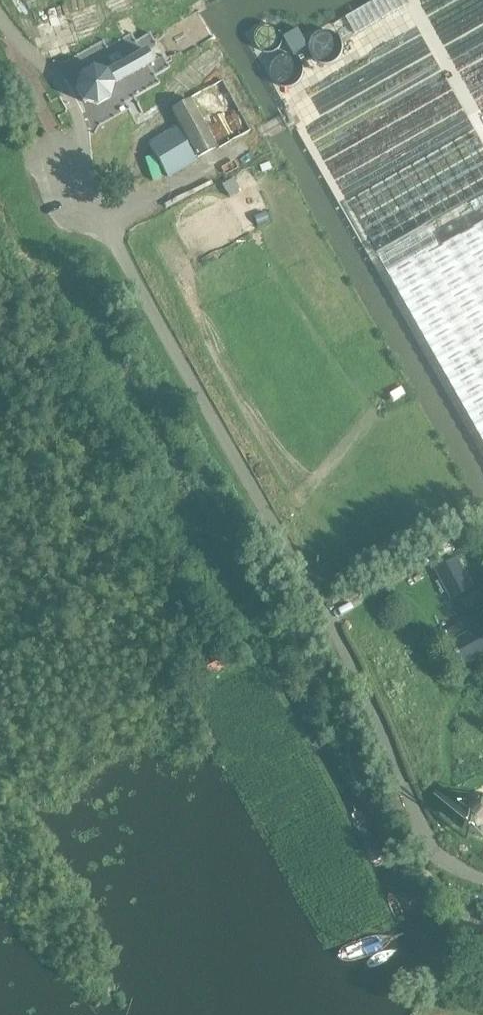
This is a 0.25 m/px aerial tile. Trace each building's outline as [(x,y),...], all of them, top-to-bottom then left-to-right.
[(286,34),(296,51),(309,43),(300,26),(286,34)] [(110,100),(115,85),(153,64),(145,48),(106,70),(92,66),(78,74),(73,89),(81,103),(96,107),(110,100)] [(203,149),(248,132),(229,79),(183,95),(203,149)] [(162,175),(196,161),(180,123),(146,138),(162,175)] [(390,277),(482,441),(482,225),(390,277)] [(437,570),(452,598),(473,587),(458,559),(437,570)] [(451,643),(463,666),(482,655),(482,612),(446,632),(452,643),(451,643)] [(482,837),(482,836),(482,797),(481,801),(468,805),(463,818),(469,831),(474,833),(475,831),(477,832),(476,834),(482,837)]
